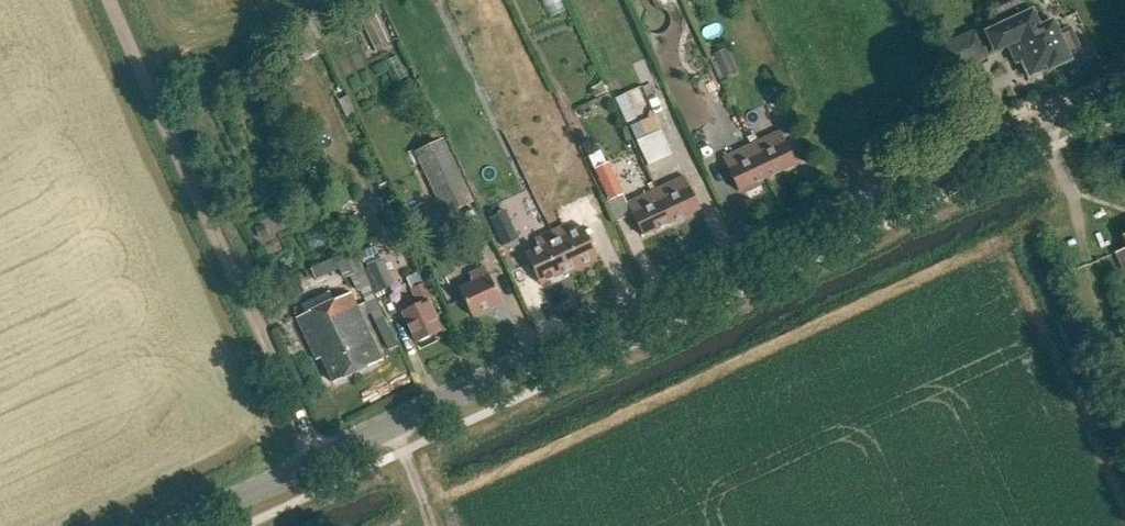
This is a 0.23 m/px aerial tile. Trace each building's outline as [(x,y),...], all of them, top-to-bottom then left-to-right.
[(551,15),(570,6),(567,0),(544,0),(551,15)] [(1031,14),(1025,0),(1019,0),(991,13),(999,29),(987,34),(995,52),(1007,46),(1013,59),(1019,56),(1029,79),(1033,77),(1037,78),(1043,75),(1045,72),(1048,70),(1049,70),(1069,61),(1068,59),(1081,53),(1070,29),(1057,36),(1051,24),(1039,30),(1031,14)] [(985,58),(974,33),(942,48),(953,72),(985,58)] [(715,53),(725,76),(743,69),(733,45),(715,53)] [(635,119),(653,161),(675,152),(647,83),(621,93),(632,120),(635,119)] [(751,145),(767,179),(796,166),(780,132),(751,145)] [(444,137),(417,150),(447,214),(474,200),(444,137)] [(723,159),(739,192),(767,179),(751,145),(723,159)] [(590,173),(606,204),(621,196),(605,165),(590,173)] [(656,190),(671,224),(700,211),(684,177),(656,190)] [(627,204),(643,237),(671,224),(656,190),(627,204)] [(254,229),(259,240),(267,236),(263,225),(254,229)] [(550,233),(569,272),(598,259),(583,228),(570,234),(565,225),(550,233)] [(526,255),(540,286),(569,272),(550,233),(535,240),(539,249),(526,255)] [(366,269),(356,248),(337,256),(346,278),(366,269)] [(1116,254),(1124,274),(1124,249),(1116,254)] [(390,251),(368,260),(378,288),(400,280),(390,251)] [(459,290),(472,318),(502,304),(485,267),(469,275),(473,283),(459,290)] [(418,305),(402,313),(416,344),(442,332),(428,302),(432,300),(424,284),(411,290),(418,305)] [(322,359),(333,384),(383,361),(351,294),(297,319),(317,361),(322,359)]
